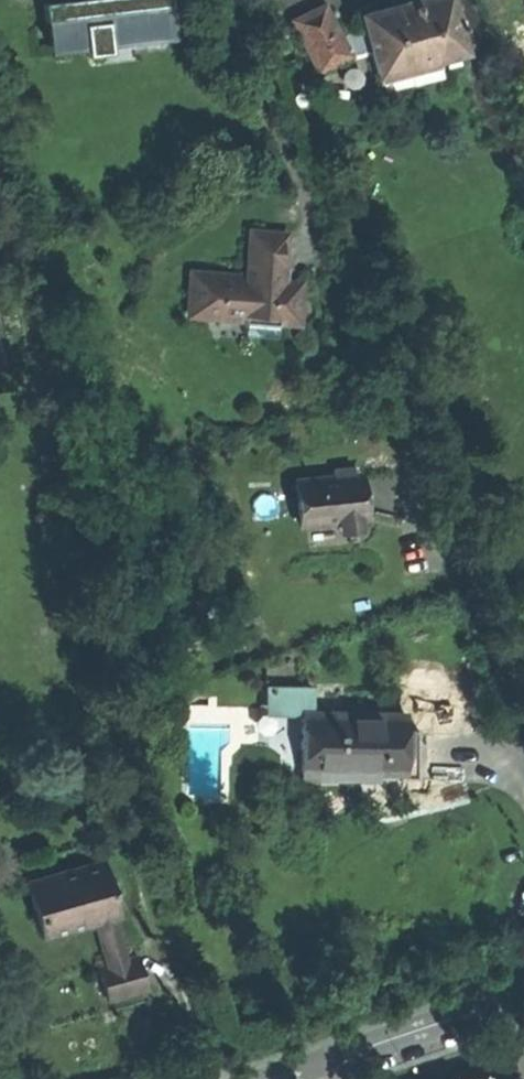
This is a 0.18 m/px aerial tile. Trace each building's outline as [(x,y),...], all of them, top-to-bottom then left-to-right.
[(43,3),(45,21),(48,21),(51,48),(86,44),(87,56),(100,55),(112,53),(111,40),(132,37),(132,38),(134,38),(132,25),(169,21),(169,22),(171,22),(170,7),(172,7),(171,0),(72,0),(43,3)] [(361,14),(366,35),(370,50),(377,76),(426,65),(466,53),(452,0),(413,0),(361,14)] [(342,41),(324,5),(292,20),(317,71),(349,56),(342,41)] [(173,34),(171,22),(169,22),(169,21),(132,25),(134,38),(173,34)] [(342,41),(349,56),(370,50),(366,35),(342,41)] [(284,280),(289,233),(256,230),(252,275),(196,270),(191,311),(247,316),(247,313),(262,314),(280,316),(280,320),(300,322),(304,282),(284,280)] [(332,470),(333,477),(353,475),(353,468),(332,470)] [(333,477),(295,481),(300,526),(338,521),(338,524),(343,528),(354,527),(358,521),(358,519),(364,519),(361,492),(360,474),(353,475),(333,477)] [(311,688),(266,688),(266,714),(301,714),(311,714),(311,688)] [(412,730),(412,714),(311,714),(301,714),(300,772),(302,772),(302,771),(384,772),(412,772),(412,730)] [(426,730),(412,730),(412,772),(384,772),(384,779),(426,779),(426,730)] [(103,860),(26,881),(42,937),(67,930),(94,922),(114,917),(118,915),(103,860)] [(114,917),(94,922),(106,965),(126,959),(114,917)] [(106,965),(98,967),(107,999),(146,988),(137,956),(126,959),(106,965)]
